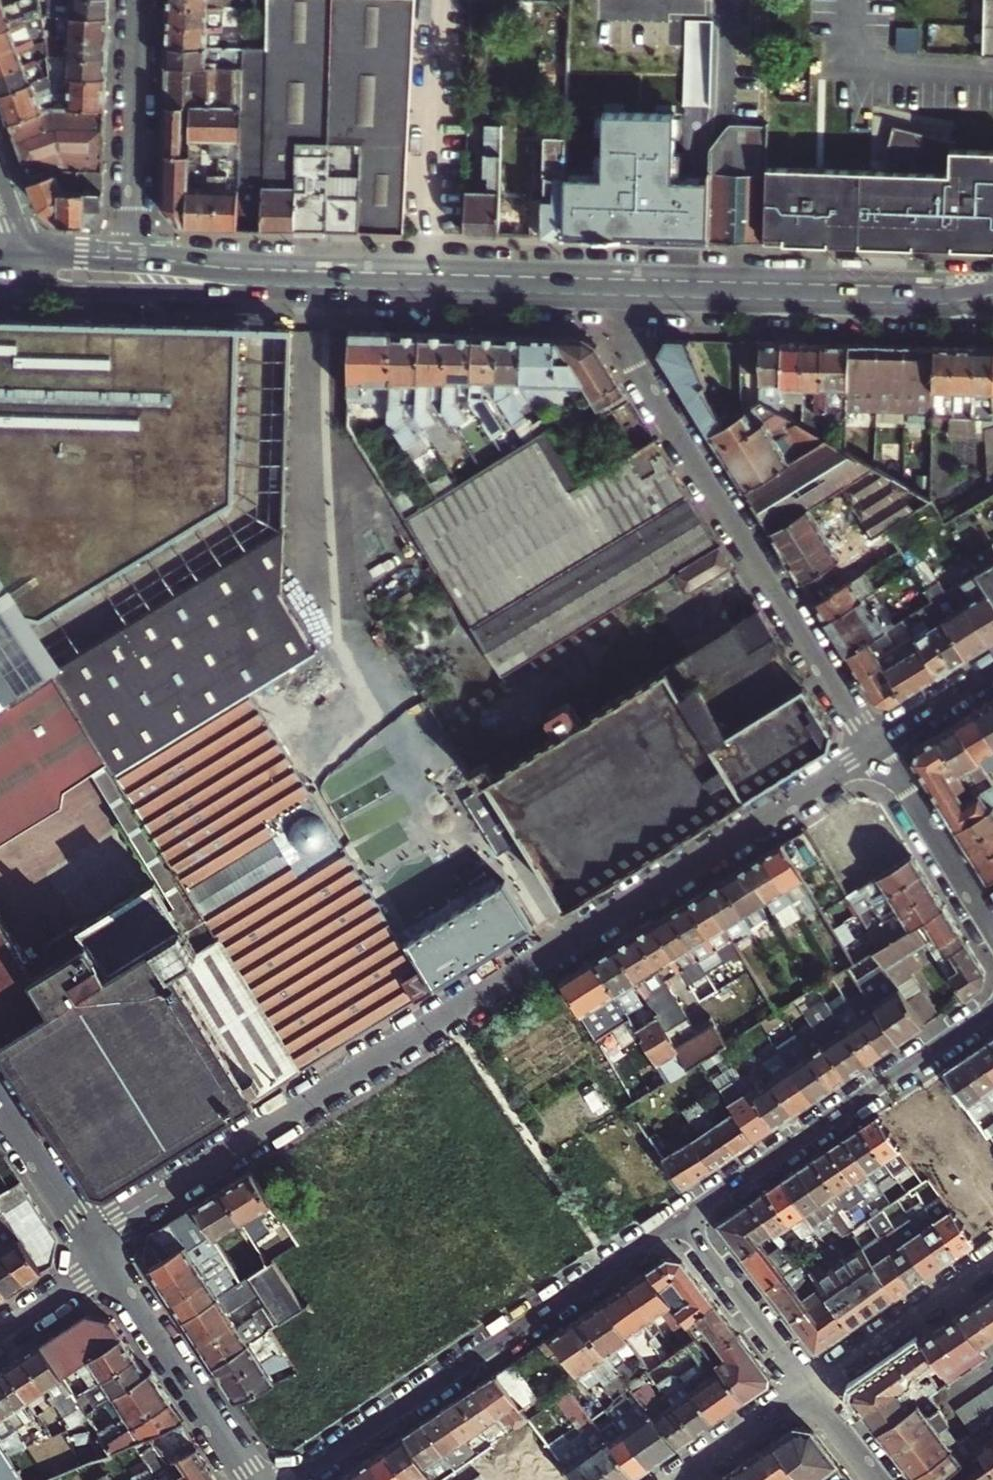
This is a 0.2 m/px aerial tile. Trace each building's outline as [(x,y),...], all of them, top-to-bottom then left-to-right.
[(40,18),(40,12),(38,0),(31,0),(32,5),(21,9),(18,0),(16,0),(0,6),(0,32),(40,18)] [(40,12),(109,15),(109,0),(38,0),(40,12)] [(168,6),(238,8),(238,0),(168,0),(168,6)] [(243,107),(241,156),(240,228),(362,231),(364,76),(300,75),(300,0),(268,0),(268,9),(268,28),(267,39),(267,48),(245,47),(244,47),(243,107)] [(255,9),(268,9),(268,0),(255,0),(255,9)] [(411,77),(416,0),(300,0),(300,75),(364,76),(411,77)] [(985,54),(992,54),(992,0),(986,0),(985,25),(985,54)] [(238,8),(168,6),(168,26),(250,28),(255,28),(268,28),(268,9),(255,9),(243,8),(243,15),(238,14),(238,8)] [(109,15),(40,12),(40,18),(42,27),(51,27),(51,34),(57,34),(66,34),(108,36),(109,15)] [(40,18),(0,32),(0,54),(30,43),(27,34),(35,31),(36,36),(37,41),(44,38),(43,33),(42,27),(40,18)] [(250,28),(168,26),(167,45),(244,47),(245,47),(245,34),(250,34),(250,28)] [(268,28),(255,28),(255,38),(267,39),(268,28)] [(57,42),(57,34),(51,34),(43,33),(44,38),(46,53),(107,56),(108,36),(66,34),(66,42),(57,42)] [(30,43),(0,54),(0,74),(38,60),(37,56),(41,54),(42,58),(47,57),(46,53),(44,38),(37,41),(30,43)] [(243,107),(244,47),(167,45),(166,105),(191,106),(243,107)] [(47,57),(49,74),(107,76),(107,56),(46,53),(47,57)] [(50,79),(49,74),(47,57),(42,58),(38,60),(0,74),(0,94),(1,96),(50,79)] [(107,76),(49,74),(50,79),(52,93),(70,94),(69,106),(106,108),(107,76)] [(411,77),(364,76),(362,231),(404,232),(406,194),(411,77)] [(52,93),(50,79),(1,96),(11,123),(54,106),(52,93)] [(70,94),(52,93),(54,106),(69,106),(70,94)] [(166,105),(164,154),(190,154),(191,106),(166,105)] [(66,169),(104,170),(106,108),(69,106),(54,106),(11,123),(33,182),(66,169)] [(189,227),(218,228),(219,155),(241,156),(243,107),(191,106),(190,154),(189,227)] [(604,176),(566,175),(564,236),(694,240),(708,240),(710,180),(696,179),(676,179),(678,114),(606,112),(604,176)] [(479,191),(468,191),(467,233),(500,234),(502,124),(486,124),(484,175),(479,175),(479,191)] [(710,180),(708,240),(764,242),(766,166),(767,127),(731,126),(711,150),(710,180)] [(764,242),(766,242),(766,232),(782,232),(781,242),(850,244),(992,249),(992,149),(955,148),(955,141),(891,126),(882,163),(896,164),(896,171),(766,166),(764,242)] [(566,175),(567,134),(546,133),(545,170),(545,173),(546,174),(546,194),(544,194),(543,235),(564,236),(566,175)] [(181,227),(189,227),(190,154),(164,154),(163,207),(181,227)] [(219,155),(218,228),(240,228),(241,156),(219,155)] [(103,206),(104,170),(66,169),(33,182),(43,209),(63,223),(85,224),(103,206)] [(545,173),(545,170),(533,169),(531,235),(543,235),(544,194),(546,194),(546,174),(545,173)] [(766,242),(781,242),(782,232),(766,232),(766,242)] [(229,328),(0,320),(0,710),(56,673),(64,666),(46,617),(237,501),(241,328),(236,328),(236,353),(229,353),(229,328)] [(391,401),(393,332),(351,331),(349,400),(391,401)] [(420,333),(393,332),(391,401),(390,418),(391,420),(407,446),(420,438),(406,415),(407,401),(417,401),(420,333)] [(444,408),(446,334),(420,333),(417,401),(417,414),(437,447),(444,443),(440,436),(442,423),(434,410),(446,410),(444,408)] [(472,334),(446,334),(444,408),(446,410),(466,443),(469,442),(466,437),(471,420),(463,406),(471,401),(472,334)] [(472,334),(471,401),(493,436),(504,429),(484,395),(496,395),(498,335),(472,334)] [(530,398),(522,385),(523,336),(498,335),(496,395),(514,423),(524,417),(517,406),(530,398)] [(523,336),(522,385),(530,398),(531,400),(565,400),(565,394),(565,383),(584,384),(556,337),(523,336)] [(605,418),(631,402),(596,346),(584,338),(556,337),(584,384),(590,394),(605,418)] [(710,433),(725,424),(716,409),(722,405),(702,374),(689,340),(667,339),(660,352),(710,433)] [(742,342),(730,341),(730,382),(741,382),(742,342)] [(742,342),(741,382),(741,414),(760,402),(760,403),(761,342),(742,342)] [(782,343),(761,342),(760,403),(778,413),(781,415),(781,404),(782,343)] [(782,343),(781,404),(804,405),(805,387),(802,387),(803,343),(782,343)] [(825,344),(803,343),(802,387),(805,387),(804,405),(804,419),(804,428),(824,439),(825,417),(826,390),(823,390),(825,344)] [(847,412),(847,407),(849,345),(825,344),(823,390),(826,390),(840,390),(839,417),(825,417),(824,439),(846,452),(847,412)] [(849,345),(847,407),(868,407),(874,407),(875,346),(849,345)] [(908,347),(875,346),(874,407),(900,408),(900,388),(907,388),(908,347)] [(936,347),(908,347),(907,388),(907,399),(907,402),(908,405),(911,407),(913,408),(934,408),(936,347)] [(954,412),(955,391),(955,348),(936,347),(934,408),(934,416),(934,417),(954,418),(954,412)] [(973,418),(975,349),(955,348),(955,391),(964,391),(964,397),(963,399),(962,412),(954,412),(954,418),(973,418)] [(992,413),(992,349),(975,349),(973,418),(983,418),(983,413),(992,413)] [(565,383),(565,394),(590,394),(584,384),(565,383)] [(907,399),(907,388),(900,388),(900,408),(874,407),(868,407),(868,413),(913,415),(913,408),(911,407),(908,405),(907,402),(907,399)] [(826,390),(825,417),(839,417),(840,390),(826,390)] [(710,433),(720,449),(766,421),(775,415),(778,413),(760,403),(760,402),(741,414),(725,424),(710,433)] [(934,408),(913,408),(913,415),(934,416),(934,408)] [(439,498),(407,446),(391,420),(371,432),(406,489),(409,487),(422,508),(439,498)] [(526,420),(516,427),(527,444),(537,438),(526,420)] [(790,461),(766,421),(720,449),(744,489),(790,461)] [(824,439),(804,428),(793,422),(783,428),(796,449),(792,451),(796,457),(824,439)] [(406,489),(393,497),(442,574),(462,607),(504,672),(646,586),(648,589),(666,578),(720,544),(655,440),(583,485),(550,430),(537,438),(527,444),(513,452),(506,456),(439,498),(422,508),(409,487),(406,489)] [(506,456),(513,452),(504,437),(497,442),(506,456)] [(832,493),(838,490),(843,487),(856,507),(862,516),(875,536),(887,528),(932,501),(846,452),(824,439),(796,457),(790,461),(744,489),(771,531),(823,499),(826,503),(835,498),(832,493)] [(832,493),(835,498),(841,494),(838,490),(832,493)] [(802,581),(838,559),(854,549),(875,536),(862,516),(841,529),(836,520),(826,503),(823,499),(771,531),(802,581)] [(862,516),(856,507),(836,520),(841,529),(862,516)] [(875,536),(854,549),(858,554),(854,556),(865,573),(901,550),(887,528),(875,536)] [(284,590),(285,580),(286,529),(64,666),(56,673),(82,716),(109,760),(117,774),(250,695),(316,655),(280,595),(284,590)] [(732,564),(720,544),(666,578),(670,585),(680,579),(686,589),(692,590),(732,564)] [(979,552),(987,565),(992,562),(992,544),(979,552)] [(979,552),(969,559),(977,572),(987,565),(979,552)] [(977,572),(977,573),(992,596),(992,595),(992,575),(987,565),(977,572)] [(865,573),(816,604),(827,622),(864,599),(859,592),(870,586),(874,592),(877,591),(865,573)] [(992,596),(977,573),(959,584),(963,590),(958,593),(964,604),(959,607),(984,647),(992,642),(992,598),(992,596)] [(963,590),(959,584),(954,587),(958,593),(963,590)] [(984,647),(959,607),(945,586),(944,587),(934,593),(933,590),(927,594),(932,601),(967,658),(984,647)] [(827,622),(847,655),(868,641),(882,633),(884,631),(887,630),(877,614),(872,612),(864,599),(827,622)] [(953,667),(967,658),(932,601),(918,611),(921,616),(930,630),(953,667)] [(526,837),(569,906),(830,744),(834,729),(760,610),(734,626),(727,615),(684,641),(706,677),(682,692),(667,667),(582,721),(559,736),(500,773),(493,762),(491,762),(474,773),(474,774),(481,785),(490,780),(491,781),(526,837)] [(887,630),(884,631),(895,648),(878,658),(903,698),(907,696),(938,677),(915,640),(902,620),(887,630)] [(938,677),(953,667),(930,630),(915,640),(938,677)] [(884,631),(882,633),(886,641),(873,649),(868,641),(847,655),(876,702),(891,706),(903,698),(878,658),(895,648),(884,631)] [(37,744),(66,789),(98,768),(109,760),(82,716),(56,673),(0,710),(0,767),(37,744)] [(117,774),(141,813),(140,814),(130,820),(123,824),(158,882),(82,927),(79,924),(50,942),(52,945),(61,958),(48,966),(41,956),(30,963),(0,914),(0,1042),(95,1187),(110,1190),(534,927),(505,881),(402,944),(250,695),(117,774)] [(992,743),(992,701),(975,712),(992,743)] [(559,736),(582,721),(572,705),(568,703),(547,717),(559,736)] [(956,724),(983,768),(992,762),(992,743),(975,712),(956,724)] [(983,768),(956,724),(936,737),(959,774),(954,777),(956,782),(960,789),(986,773),(983,768)] [(959,774),(936,737),(916,749),(913,763),(937,803),(957,791),(953,784),(956,782),(954,777),(959,774)] [(0,767),(0,829),(66,789),(37,744),(0,767)] [(98,768),(130,820),(140,814),(141,813),(117,774),(109,760),(98,768)] [(937,803),(955,831),(992,807),(992,783),(986,773),(960,789),(956,782),(953,784),(957,791),(937,803)] [(526,837),(491,781),(482,787),(464,798),(499,854),(525,838),(526,837)] [(992,828),(992,807),(955,831),(964,846),(992,828)] [(831,865),(852,852),(829,816),(809,829),(831,865)] [(880,827),(883,833),(894,826),(891,821),(880,827)] [(883,833),(874,839),(852,852),(831,865),(850,896),(913,857),(894,826),(883,833)] [(964,846),(975,864),(992,853),(992,828),(964,846)] [(782,845),(765,855),(793,901),(810,891),(782,845)] [(975,864),(987,882),(992,878),(992,853),(975,864)] [(793,901),(765,855),(740,871),(761,905),(769,900),(776,912),(793,901)] [(924,874),(913,857),(850,896),(861,913),(865,910),(873,906),(924,874)] [(761,905),(740,871),(723,881),(751,927),(768,917),(761,905)] [(934,891),(924,874),(873,906),(878,915),(866,922),(871,930),(884,922),(934,891)] [(735,937),(751,927),(723,881),(706,891),(735,937)] [(743,951),(735,937),(706,891),(688,902),(726,962),(743,951)] [(898,937),(920,924),(944,908),(934,891),(884,922),(889,931),(892,935),(879,943),(881,947),(898,937)] [(688,902),(671,912),(709,972),(726,962),(688,902)] [(944,908),(920,924),(931,942),(935,950),(938,948),(942,946),(938,939),(941,937),(944,943),(960,933),(944,908)] [(654,923),(675,957),(691,983),(709,972),(671,912),(654,923)] [(654,923),(615,947),(636,981),(659,1018),(672,1039),(683,1032),(684,1026),(662,989),(669,984),(659,967),(675,957),(654,923)] [(920,924),(898,937),(910,955),(913,953),(931,942),(920,924)] [(892,935),(889,931),(876,939),(879,943),(892,935)] [(985,974),(960,933),(944,943),(941,937),(938,939),(942,946),(938,948),(940,952),(938,954),(965,999),(982,988),(985,974)] [(898,937),(881,947),(878,950),(889,968),(910,955),(898,937)] [(61,958),(52,945),(39,953),(41,956),(48,966),(61,958)] [(595,959),(616,994),(632,984),(636,981),(615,947),(595,959)] [(855,964),(850,967),(868,995),(899,1043),(924,1026),(889,968),(878,950),(855,964)] [(918,961),(913,953),(910,955),(889,968),(924,1026),(940,1016),(909,967),(918,961)] [(623,1006),(616,994),(595,959),(578,970),(615,1030),(632,1020),(628,1013),(623,1006)] [(615,1030),(578,970),(562,980),(583,1015),(590,1011),(601,1031),(604,1029),(608,1035),(615,1030)] [(862,1020),(885,1053),(899,1043),(868,995),(854,1004),(852,1006),(856,1012),(864,1006),(870,1015),(862,1020)] [(643,1003),(639,996),(634,999),(638,1006),(643,1003)] [(634,999),(623,1006),(628,1013),(638,1006),(634,999)] [(836,1016),(845,1030),(868,1064),(885,1053),(862,1020),(856,1012),(852,1006),(836,1016)] [(590,1011),(583,1015),(595,1035),(600,1031),(601,1031),(590,1011)] [(678,1048),(672,1039),(659,1018),(639,1031),(669,1080),(690,1067),(678,1048)] [(832,1018),(816,1029),(848,1078),(868,1064),(845,1030),(842,1033),(832,1018)] [(699,1035),(678,1048),(690,1067),(722,1047),(728,1043),(713,1019),(695,1029),(699,1035)] [(800,1039),(804,1045),(810,1055),(832,1088),(848,1078),(816,1029),(800,1039)] [(604,1037),(600,1031),(595,1035),(599,1040),(604,1037)] [(794,1051),(804,1045),(800,1039),(787,1048),(791,1053),(794,1051)] [(992,1041),(975,1052),(992,1078),(992,1044),(992,1041)] [(791,1068),(813,1101),(832,1088),(810,1055),(801,1061),(794,1051),(791,1053),(787,1048),(783,1050),(786,1055),(784,1056),(784,1058),(791,1068)] [(786,1055),(783,1050),(777,1054),(780,1059),(784,1056),(786,1055)] [(960,1062),(983,1096),(992,1111),(992,1078),(975,1052),(960,1062)] [(541,1065),(534,1054),(526,1059),(531,1068),(536,1065),(537,1067),(541,1065)] [(777,1054),(766,1062),(770,1067),(784,1058),(784,1056),(780,1059),(777,1054)] [(761,1065),(765,1070),(770,1067),(766,1062),(761,1065)] [(960,1062),(945,1072),(968,1107),(976,1120),(985,1114),(976,1101),(983,1096),(960,1062)] [(774,1127),(742,1077),(735,1066),(733,1064),(712,1078),(734,1113),(753,1141),(774,1127)] [(793,1114),(772,1080),(766,1084),(759,1074),(765,1070),(761,1065),(742,1077),(774,1127),(793,1114)] [(793,1114),(813,1101),(791,1068),(772,1080),(793,1114)] [(717,1124),(711,1114),(701,1099),(684,1110),(700,1135),(719,1164),(737,1153),(717,1124)] [(753,1141),(734,1113),(717,1124),(737,1153),(753,1141)] [(877,1118),(861,1129),(884,1162),(900,1152),(877,1118)] [(984,1131),(988,1138),(992,1135),(992,1125),(984,1131)] [(861,1129),(846,1139),(868,1173),(884,1162),(861,1129)] [(719,1164),(700,1135),(692,1140),(711,1169),(719,1164)] [(846,1139),(830,1150),(852,1183),(860,1178),(868,1173),(846,1139)] [(683,1189),(711,1169),(692,1140),(675,1149),(661,1158),(683,1189)] [(852,1183),(830,1150),(815,1159),(838,1193),(852,1183)] [(815,1159),(799,1170),(836,1225),(840,1231),(844,1229),(847,1234),(850,1232),(852,1230),(853,1230),(840,1211),(847,1206),(844,1201),(838,1193),(815,1159)] [(836,1225),(799,1170),(783,1181),(806,1214),(821,1236),(836,1225)] [(252,1172),(222,1190),(249,1232),(264,1222),(261,1217),(266,1214),(262,1208),(272,1201),(260,1185),(252,1172)] [(276,1175),(260,1185),(272,1201),(273,1203),(275,1207),(290,1197),(276,1175)] [(886,1177),(876,1184),(890,1205),(898,1199),(900,1198),(886,1177)] [(866,1186),(860,1178),(852,1183),(858,1192),(866,1186)] [(975,1243),(952,1210),(944,1216),(937,1205),(945,1200),(929,1178),(924,1182),(930,1191),(926,1193),(932,1202),(926,1206),(959,1254),(975,1243)] [(806,1214),(783,1181),(768,1191),(790,1224),(792,1223),(799,1233),(803,1238),(811,1233),(800,1218),(806,1214)] [(29,1196),(20,1183),(0,1196),(0,1215),(3,1213),(29,1196)] [(858,1192),(852,1183),(838,1193),(844,1201),(858,1192)] [(911,1184),(905,1187),(908,1192),(910,1191),(914,1189),(911,1184)] [(858,1192),(868,1207),(876,1202),(866,1186),(858,1192)] [(255,1241),(249,1232),(222,1190),(194,1207),(219,1247),(230,1264),(241,1282),(269,1264),(255,1241)] [(768,1191),(752,1201),(775,1235),(780,1243),(781,1245),(799,1233),(792,1223),(790,1224),(768,1191)] [(3,1213),(11,1225),(37,1208),(29,1196),(3,1213)] [(959,1254),(926,1206),(921,1198),(905,1209),(921,1232),(944,1265),(959,1254)] [(890,1220),(905,1209),(898,1199),(890,1205),(881,1211),(879,1212),(882,1216),(886,1213),(890,1220)] [(752,1201),(731,1215),(739,1226),(747,1224),(761,1244),(775,1235),(752,1201)] [(161,1285),(219,1247),(194,1207),(150,1235),(165,1259),(150,1269),(161,1285)] [(19,1237),(45,1220),(37,1208),(11,1225),(19,1237)] [(873,1209),(871,1210),(869,1212),(872,1217),(874,1216),(877,1214),(873,1209)] [(889,1233),(880,1239),(913,1286),(928,1276),(897,1230),(890,1220),(886,1213),(882,1216),(879,1212),(877,1214),(874,1216),(883,1229),(886,1227),(889,1233)] [(0,1215),(0,1243),(26,1282),(42,1271),(27,1249),(19,1237),(11,1225),(3,1213),(0,1215)] [(731,1215),(717,1224),(742,1257),(761,1244),(747,1224),(739,1226),(731,1215)] [(53,1233),(45,1220),(19,1237),(27,1249),(53,1233)] [(867,1220),(862,1224),(865,1229),(871,1225),(867,1220)] [(910,1221),(897,1230),(928,1276),(944,1265),(921,1232),(918,1233),(910,1221)] [(270,1232),(264,1222),(249,1232),(255,1241),(270,1232)] [(856,1236),(865,1229),(862,1224),(860,1225),(853,1230),(852,1230),(856,1236)] [(844,1229),(840,1231),(839,1232),(842,1237),(847,1234),(844,1229)] [(53,1233),(27,1249),(42,1271),(54,1263),(59,1241),(53,1233)] [(913,1286),(880,1239),(878,1236),(863,1246),(898,1297),(913,1286)] [(847,1257),(836,1241),(821,1251),(832,1267),(867,1318),(882,1308),(847,1257)] [(8,1294),(26,1282),(0,1243),(0,1281),(8,1294)] [(775,1246),(780,1254),(785,1250),(781,1245),(780,1243),(775,1246)] [(761,1244),(742,1257),(767,1288),(788,1274),(795,1269),(800,1266),(791,1256),(785,1250),(780,1254),(784,1260),(776,1265),(761,1244)] [(863,1246),(847,1257),(882,1308),(898,1297),(863,1246)] [(230,1264),(219,1247),(161,1285),(173,1303),(230,1264)] [(800,1266),(811,1258),(804,1247),(791,1256),(800,1266)] [(676,1294),(696,1280),(681,1261),(667,1259),(647,1273),(657,1287),(672,1276),(679,1286),(674,1290),(676,1294)] [(269,1264),(241,1282),(184,1319),(204,1349),(240,1326),(230,1311),(261,1290),(282,1321),(303,1307),(273,1261),(269,1264)] [(811,1269),(813,1273),(823,1287),(852,1328),(867,1318),(832,1267),(826,1272),(820,1263),(811,1269)] [(241,1282),(230,1264),(173,1303),(184,1319),(241,1282)] [(788,1274),(797,1287),(803,1281),(795,1269),(788,1274)] [(675,1309),(657,1287),(647,1273),(627,1287),(651,1318),(664,1309),(679,1328),(666,1337),(676,1351),(696,1337),(687,1325),(675,1309)] [(810,1306),(805,1299),(797,1287),(788,1274),(767,1288),(791,1320),(810,1306)] [(687,1325),(697,1318),(715,1304),(696,1280),(676,1294),(678,1297),(684,1293),(688,1300),(675,1309),(687,1325)] [(0,1281),(0,1299),(8,1294),(0,1281)] [(651,1318),(627,1287),(615,1295),(639,1326),(651,1318)] [(823,1287),(805,1299),(810,1306),(791,1320),(816,1353),(852,1328),(823,1287)] [(957,1316),(979,1347),(992,1337),(992,1292),(957,1316)] [(636,1329),(639,1326),(615,1295),(602,1303),(638,1350),(646,1362),(651,1368),(665,1358),(666,1358),(651,1338),(642,1336),(641,1337),(636,1329)] [(638,1350),(602,1303),(578,1320),(628,1383),(635,1379),(622,1362),(638,1350)] [(697,1318),(708,1331),(711,1335),(729,1321),(715,1304),(697,1318)] [(262,1311),(240,1326),(204,1349),(215,1366),(250,1342),(246,1335),(263,1324),(261,1320),(265,1317),(262,1311)] [(76,1321),(89,1341),(115,1324),(112,1318),(88,1313),(76,1321)] [(957,1316),(942,1327),(970,1368),(986,1357),(979,1347),(957,1316)] [(628,1383),(578,1320),(562,1330),(605,1385),(603,1386),(614,1401),(631,1388),(628,1383)] [(89,1341),(76,1321),(64,1329),(81,1353),(92,1345),(89,1341)] [(708,1331),(697,1338),(746,1401),(770,1385),(771,1375),(729,1321),(711,1335),(708,1331)] [(115,1324),(89,1341),(92,1345),(81,1353),(70,1360),(57,1368),(68,1383),(73,1380),(69,1373),(79,1366),(123,1336),(115,1324)] [(970,1368),(942,1327),(921,1341),(950,1382),(970,1368)] [(81,1353),(64,1329),(54,1335),(70,1360),(81,1353)] [(605,1385),(562,1330),(551,1338),(579,1373),(578,1374),(592,1392),(594,1390),(606,1407),(614,1401),(603,1386),(605,1385)] [(278,1348),(266,1331),(250,1342),(215,1366),(226,1382),(278,1348)] [(54,1335),(42,1344),(57,1368),(70,1360),(54,1335)] [(93,1387),(137,1358),(123,1336),(79,1366),(93,1387)] [(746,1401),(697,1338),(696,1337),(676,1351),(666,1358),(665,1358),(675,1371),(684,1365),(700,1384),(695,1388),(693,1386),(687,1384),(686,1385),(715,1422),(746,1401)] [(924,1373),(937,1391),(941,1388),(950,1382),(921,1341),(852,1389),(851,1399),(862,1414),(924,1373)] [(68,1383),(57,1368),(42,1344),(25,1355),(57,1404),(60,1409),(77,1398),(68,1383)] [(296,1375),(278,1348),(226,1382),(236,1398),(296,1375)] [(57,1404),(25,1355),(8,1366),(30,1400),(40,1415),(57,1404)] [(148,1375),(137,1358),(93,1387),(77,1398),(88,1415),(94,1411),(104,1404),(114,1397),(148,1375)] [(638,1368),(642,1374),(647,1370),(651,1368),(646,1362),(638,1368)] [(8,1366),(5,1368),(0,1371),(0,1406),(16,1430),(34,1419),(24,1404),(27,1402),(30,1400),(8,1366)] [(148,1375),(114,1397),(125,1414),(115,1421),(106,1428),(102,1423),(96,1427),(98,1430),(112,1452),(152,1435),(184,1422),(151,1372),(148,1375)] [(877,1432),(937,1391),(924,1373),(862,1414),(877,1432)] [(671,1374),(657,1383),(674,1404),(697,1435),(715,1422),(686,1385),(683,1381),(671,1374)] [(520,1409),(495,1376),(476,1389),(496,1418),(504,1413),(510,1421),(516,1430),(530,1421),(529,1419),(528,1419),(520,1409)] [(973,1433),(981,1427),(986,1423),(992,1419),(992,1385),(957,1410),(973,1433)] [(678,1448),(644,1403),(631,1388),(614,1401),(606,1407),(604,1408),(651,1467),(678,1448)] [(476,1389),(458,1401),(484,1439),(493,1433),(496,1437),(500,1434),(497,1430),(502,1426),(496,1418),(476,1389)] [(104,1404),(115,1421),(125,1414),(114,1397),(104,1404)] [(697,1435),(674,1404),(662,1412),(661,1406),(653,1397),(644,1403),(678,1448),(697,1435)] [(484,1439),(458,1401),(441,1412),(477,1456),(490,1448),(484,1439)] [(940,1405),(937,1407),(885,1443),(911,1475),(958,1443),(945,1424),(949,1421),(940,1408),(942,1407),(940,1405)] [(8,1455),(29,1446),(25,1440),(23,1441),(16,1430),(0,1406),(0,1444),(8,1455)] [(651,1467),(604,1408),(592,1418),(598,1426),(638,1476),(651,1467)] [(88,1415),(91,1420),(96,1427),(102,1423),(94,1411),(88,1415)] [(477,1456),(441,1412),(423,1424),(444,1455),(452,1449),(460,1461),(452,1466),(456,1471),(477,1456)] [(504,1413),(496,1418),(502,1426),(510,1421),(504,1413)] [(88,1415),(50,1430),(54,1436),(91,1420),(88,1415)] [(184,1422),(152,1435),(170,1461),(197,1450),(202,1448),(184,1422)] [(978,1447),(992,1468),(992,1432),(986,1423),(981,1427),(984,1431),(972,1439),(978,1447)] [(444,1455),(423,1424),(404,1437),(425,1468),(444,1455)] [(598,1426),(593,1429),(595,1433),(586,1439),(619,1479),(631,1479),(638,1476),(598,1426)] [(774,1442),(803,1479),(816,1479),(838,1462),(813,1430),(795,1427),(774,1442)] [(25,1440),(29,1446),(47,1439),(43,1433),(25,1440)] [(958,1443),(911,1475),(914,1479),(936,1479),(946,1473),(952,1468),(949,1463),(957,1457),(960,1461),(978,1447),(972,1439),(969,1435),(958,1443)] [(387,1449),(408,1479),(433,1479),(425,1468),(404,1437),(387,1449)] [(586,1439),(571,1449),(580,1460),(582,1459),(599,1479),(619,1479),(586,1439)] [(758,1453),(778,1479),(803,1479),(774,1442),(758,1453)] [(15,1466),(8,1455),(0,1444),(0,1479),(24,1479),(15,1466)] [(556,1455),(576,1479),(599,1479),(582,1459),(580,1460),(571,1449),(568,1445),(555,1453),(556,1455)] [(959,1479),(992,1479),(992,1468),(978,1447),(960,1461),(964,1466),(969,1472),(958,1479),(959,1479)] [(387,1449),(371,1460),(385,1479),(408,1479),(387,1449)] [(183,1479),(217,1479),(197,1450),(170,1461),(175,1468),(183,1479)] [(758,1453),(742,1464),(754,1479),(778,1479),(758,1453)] [(354,1471),(360,1479),(385,1479),(371,1460),(354,1471)] [(964,1466),(960,1461),(953,1467),(956,1471),(964,1466)] [(725,1476),(728,1479),(754,1479),(742,1464),(725,1476)] [(158,1478),(160,1479),(183,1479),(175,1468),(158,1478)] [(134,1477),(136,1479),(160,1479),(158,1478),(152,1469),(134,1477)] [(341,1479),(360,1479),(354,1471),(341,1479)]
